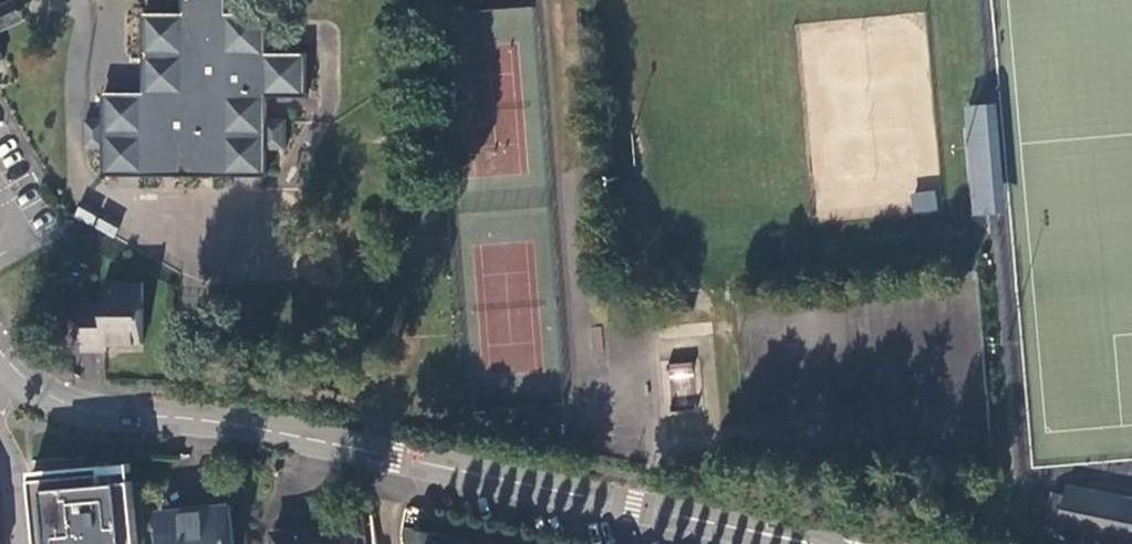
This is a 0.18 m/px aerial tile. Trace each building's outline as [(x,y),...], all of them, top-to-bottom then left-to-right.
[(266,176),(267,149),(285,149),(285,123),(266,123),(266,96),(307,96),(307,56),(266,55),(266,16),(225,16),(225,0),(186,0),(186,15),(148,15),(147,95),(107,95),(107,121),(87,122),(87,149),(107,149),(107,175),(266,176)] [(26,20),(17,1),(0,8),(0,32),(26,20)] [(470,175),(500,177),(510,11),(483,9),(481,46),(477,46),(470,175)] [(1009,215),(999,106),(988,107),(968,109),(977,217),(988,217),(1009,215)] [(912,213),(937,210),(934,190),(909,194),(912,213)] [(145,345),(152,345),(152,291),(114,291),(115,308),(92,308),(93,353),(143,353),(145,345)] [(668,394),(694,394),(694,362),(668,362),(668,394)] [(143,463),(36,473),(44,543),(149,543),(143,463)] [(1070,487),(1061,531),(1128,543),(1131,543),(1131,500),(1070,487)] [(238,502),(165,510),(168,543),(243,543),(238,502)] [(277,533),(278,543),(368,543),(366,524),(277,533)] [(418,533),(415,543),(472,543),(418,533)]
